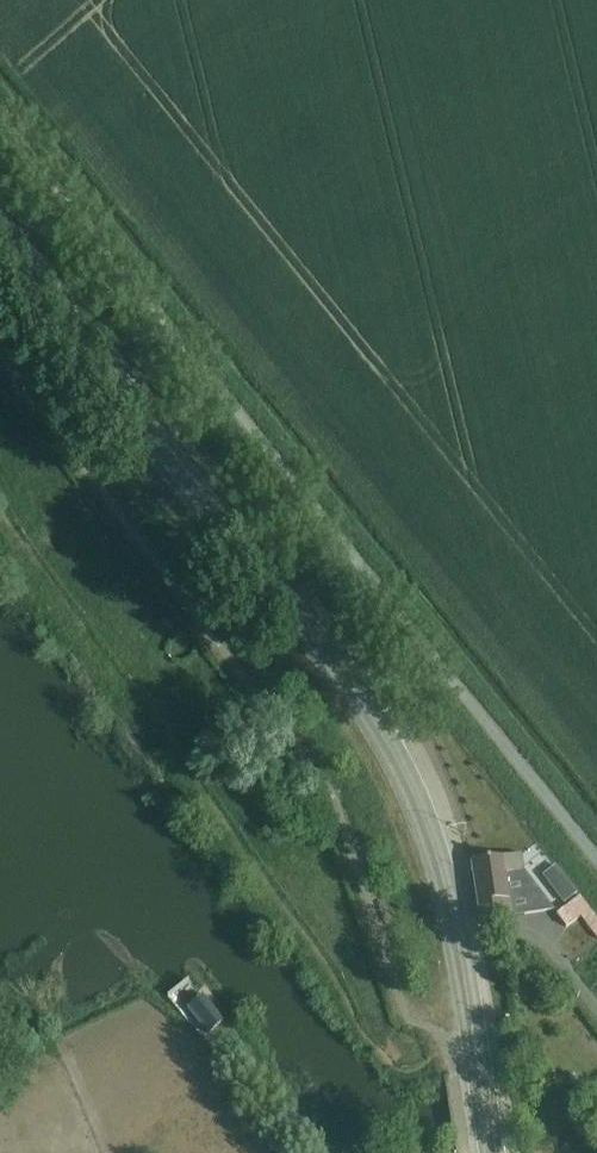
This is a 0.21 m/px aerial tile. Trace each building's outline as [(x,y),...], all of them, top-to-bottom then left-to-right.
[(522,856),(471,863),(480,922),(553,911),(525,876),(522,856)] [(534,876),(553,904),(565,896),(547,868),(534,876)] [(580,918),(590,910),(580,898),(556,915),(566,928),(580,918)] [(580,918),(596,941),(596,921),(590,910),(580,918)] [(197,984),(178,1002),(207,1037),(226,1022),(197,984)]
